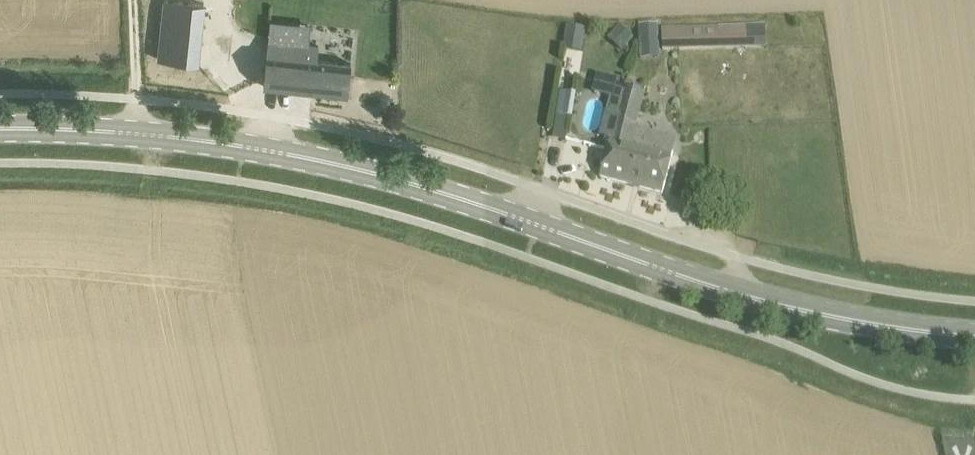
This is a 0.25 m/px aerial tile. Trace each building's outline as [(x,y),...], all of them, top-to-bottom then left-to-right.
[(167,0),(165,0),(158,57),(198,62),(204,4),(167,0)] [(658,25),(637,25),(638,46),(659,46),(658,25)] [(585,29),(567,26),(564,50),(582,52),(585,29)] [(621,27),(609,40),(622,51),(633,38),(621,27)] [(718,28),(662,30),(662,44),(718,42),(746,41),(746,27),(718,28)] [(269,39),(264,85),(348,94),(352,61),(318,58),(319,44),(269,39)] [(600,74),(595,92),(616,97),(619,86),(620,80),(600,74)] [(615,99),(610,98),(607,110),(617,113),(600,177),(662,194),(673,154),(677,139),(635,127),(644,92),(619,86),(616,97),(615,99)] [(556,136),(570,138),(575,93),(561,92),(556,136)]
